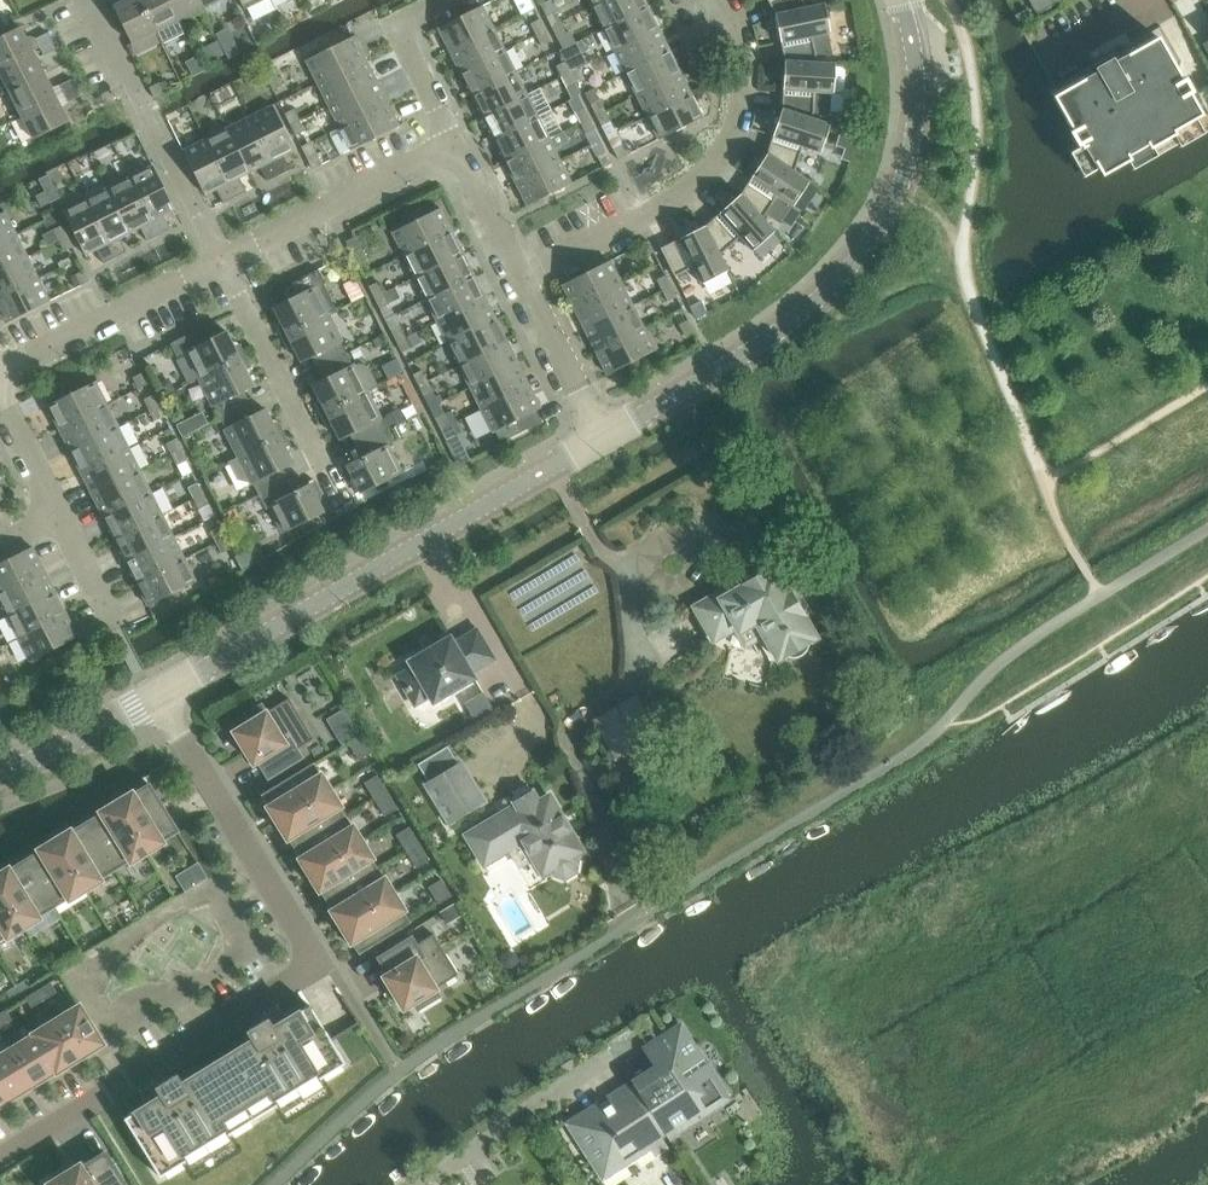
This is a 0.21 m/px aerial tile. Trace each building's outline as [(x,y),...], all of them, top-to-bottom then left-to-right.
[(132,45),(156,33),(139,0),(126,0),(127,2),(114,9),(132,45)] [(156,33),(162,46),(185,34),(168,0),(139,0),(156,33)] [(179,21),(202,10),(197,0),(168,0),(179,21)] [(202,10),(221,0),(197,0),(202,10)] [(267,0),(239,0),(245,11),(267,0)] [(514,0),(521,15),(534,9),(530,0),(515,0),(514,0)] [(603,28),(647,6),(644,0),(604,0),(592,6),(603,28)] [(775,15),(776,16),(808,10),(807,9),(805,4),(812,0),(768,0),(775,15)] [(1037,14),(1062,0),(1029,0),(1037,14)] [(541,7),(550,27),(560,22),(556,13),(558,12),(553,1),(541,7)] [(785,62),(785,63),(818,65),(818,64),(816,58),(833,55),(828,33),(831,33),(825,5),(807,9),(808,10),(776,16),(785,62)] [(438,29),(450,51),(493,28),(482,6),(438,29)] [(603,28),(614,50),(658,28),(647,6),(603,28)] [(530,25),(535,35),(543,31),(539,21),(530,25)] [(550,27),(561,50),(571,45),(560,22),(550,27)] [(33,53),(40,49),(36,40),(30,38),(27,40),(21,27),(0,38),(0,69),(33,53)] [(450,51),(461,73),(505,51),(493,28),(450,51)] [(614,50),(625,72),(669,50),(658,28),(614,50)] [(549,43),(543,31),(535,35),(541,47),(549,43)] [(49,34),(36,40),(40,49),(53,42),(49,34)] [(306,61),(317,83),(365,59),(354,37),(306,61)] [(1204,119),(1158,38),(1127,56),(1128,57),(1119,62),(1118,59),(1092,73),(1094,76),(1085,81),(1085,80),(1053,97),(1083,150),(1086,148),(1102,177),(1204,119)] [(219,40),(203,48),(210,62),(226,54),(222,47),(219,40)] [(234,41),(222,47),(226,54),(228,59),(240,53),(234,41)] [(53,42),(40,49),(44,57),(57,51),(53,42)] [(577,58),(571,45),(561,50),(562,52),(560,53),(565,64),(564,64),(569,73),(578,69),(574,59),(577,58)] [(625,72),(636,94),(679,72),(669,50),(625,72)] [(461,73),(472,95),(516,73),(505,51),(461,73)] [(9,92),(44,75),(33,53),(0,69),(0,96),(9,92)] [(317,83),(328,104),(376,81),(365,59),(317,83)] [(835,65),(818,64),(818,65),(785,63),(782,109),(782,111),(813,122),(813,120),(813,115),(830,116),(832,94),(834,94),(835,65)] [(556,68),(561,77),(569,73),(564,64),(556,68)] [(270,65),(262,69),(268,81),(276,78),(270,65)] [(584,81),(578,69),(569,73),(574,85),(584,81)] [(258,71),(245,77),(251,89),(264,82),(258,71)] [(636,94),(647,116),(691,94),(679,72),(636,94)] [(472,95),(483,117),(527,95),(516,73),(472,95)] [(566,89),(574,85),(569,73),(561,77),(566,89)] [(44,75),(9,92),(21,116),(56,99),(44,75)] [(268,81),(272,92),(281,88),(276,78),(268,81)] [(163,80),(148,87),(153,97),(167,89),(163,80)] [(58,88),(62,96),(76,89),(71,81),(58,88)] [(328,104),(339,127),(387,103),(376,81),(328,104)] [(67,104),(80,97),(76,89),(62,96),(67,104)] [(585,95),(594,115),(605,110),(600,100),(598,100),(593,91),(585,95)] [(703,118),(691,94),(647,116),(659,140),(703,118)] [(483,117),(494,139),(538,117),(527,95),(483,117)] [(56,99),(21,116),(32,139),(67,122),(56,99)] [(399,127),(387,103),(339,127),(351,151),(399,127)] [(273,107),(250,118),(279,176),(291,170),(284,156),(295,150),(273,107)] [(574,114),(579,123),(588,118),(583,109),(574,114)] [(611,122),(605,110),(594,115),(601,128),(611,122)] [(284,115),(288,124),(297,119),(293,111),(284,115)] [(830,126),(813,120),(813,122),(782,111),(767,155),(766,156),(794,175),(794,173),(803,147),(821,153),(830,126)] [(494,139),(505,161),(549,138),(538,117),(494,139)] [(267,182),(279,176),(250,118),(228,129),(250,173),(260,168),(267,182)] [(594,131),(588,118),(579,123),(585,136),(594,131)] [(304,133),(297,119),(288,124),(295,137),(304,133)] [(239,178),(250,173),(228,129),(206,140),(235,198),(247,192),(239,178)] [(549,138),(505,161),(516,183),(560,161),(554,148),(567,142),(562,132),(549,138)] [(223,204),(235,198),(206,140),(183,152),(205,196),(216,190),(223,204)] [(310,143),(300,148),(307,160),(317,155),(310,143)] [(617,161),(626,156),(621,146),(613,151),(617,161)] [(602,169),(611,164),(606,154),(597,158),(602,169)] [(312,171),(321,166),(317,155),(307,160),(312,171)] [(809,183),(794,173),(794,175),(766,156),(741,195),(740,196),(762,221),(762,220),(765,215),(779,224),(791,206),(793,207),(809,183)] [(571,184),(560,161),(516,183),(528,206),(571,184)] [(153,167),(130,178),(159,236),(171,230),(164,216),(175,211),(153,167)] [(49,176),(39,181),(45,192),(50,202),(60,197),(49,176)] [(148,242),(159,236),(130,178),(108,189),(130,233),(140,228),(148,242)] [(120,238),(130,233),(108,189),(86,200),(115,258),(127,253),(120,238)] [(42,207),(51,203),(50,202),(45,192),(36,197),(42,207)] [(774,233),(762,220),(762,221),(740,196),(705,226),(704,227),(719,257),(720,256),(740,238),(753,252),(774,233)] [(104,264),(115,258),(86,200),(63,212),(85,256),(96,250),(104,264)] [(53,208),(44,213),(47,219),(57,215),(53,208)] [(392,233),(404,256),(452,232),(440,209),(423,218),(420,214),(415,214),(411,216),(409,220),(409,225),(392,233)] [(16,235),(5,213),(0,215),(0,243),(16,235)] [(53,230),(59,241),(68,237),(62,226),(53,230)] [(728,272),(720,256),(719,257),(704,227),(661,249),(674,278),(693,268),(702,285),(728,272)] [(404,256),(415,278),(463,254),(452,232),(404,256)] [(27,257),(16,235),(0,243),(0,271),(27,257)] [(73,248),(68,237),(59,241),(64,252),(73,248)] [(358,242),(348,247),(352,253),(357,264),(366,260),(358,242)] [(645,258),(654,253),(648,242),(639,247),(645,258)] [(415,278),(426,300),(474,276),(463,254),(415,278)] [(38,280),(27,257),(0,271),(0,299),(38,280)] [(562,286),(574,308),(622,284),(610,262),(562,286)] [(81,286),(90,282),(85,271),(76,275),(81,286)] [(276,327),(282,338),(329,315),(315,288),(319,287),(320,276),(317,271),(307,276),(277,291),(284,303),(274,308),(282,324),(276,327)] [(426,300),(437,322),(485,298),(474,276),(426,300)] [(656,280),(662,292),(671,287),(665,276),(656,280)] [(38,280),(0,299),(0,313),(6,324),(50,302),(38,280)] [(369,287),(374,298),(383,294),(378,283),(369,287)] [(574,308),(585,330),(633,306),(622,284),(574,308)] [(677,298),(671,287),(662,292),(668,302),(677,298)] [(389,305),(383,294),(374,298),(380,309),(389,305)] [(437,322),(448,344),(496,320),(485,298),(437,322)] [(700,301),(690,306),(695,316),(705,311),(700,301)] [(585,330),(596,352),(644,328),(633,306),(585,330)] [(311,357),(317,369),(347,354),(341,343),(342,342),(329,315),(282,338),(287,350),(293,347),(301,362),(311,357)] [(448,344),(459,366),(507,342),(496,320),(448,344)] [(685,336),(694,332),(689,321),(680,325),(685,336)] [(185,353),(199,380),(246,356),(240,345),(234,348),(227,332),(217,337),(210,325),(180,340),(186,352),(185,353)] [(391,331),(396,342),(405,338),(400,327),(391,331)] [(655,351),(644,328),(596,352),(607,375),(624,367),(628,370),(632,371),(637,369),(639,364),(638,360),(655,351)] [(377,349),(386,344),(382,336),(373,341),(377,349)] [(411,349),(405,338),(396,342),(402,353),(411,349)] [(459,366),(470,388),(518,364),(507,342),(459,366)] [(360,349),(351,353),(355,361),(363,357),(360,349)] [(315,405),(321,416),(368,392),(378,386),(369,369),(365,369),(360,365),(355,368),(354,365),(353,366),(347,354),(317,369),(323,381),(313,386),(321,402),(315,405)] [(252,368),(246,356),(199,380),(212,407),(214,406),(220,418),(250,403),(244,391),(254,386),(246,371),(252,368)] [(404,374),(396,360),(381,367),(389,382),(395,379),(404,374)] [(470,388),(481,410),(529,386),(518,364),(470,388)] [(413,375),(419,386),(428,382),(422,371),(413,375)] [(147,385),(142,374),(133,378),(138,389),(147,385)] [(170,379),(158,385),(164,397),(176,391),(170,379)] [(48,406),(59,429),(107,405),(95,382),(78,391),(75,388),(70,387),(66,389),(64,393),(65,398),(48,406)] [(433,393),(428,382),(419,386),(424,397),(433,393)] [(540,409),(529,386),(481,410),(493,433),(495,432),(497,436),(502,440),(508,439),(542,423),(536,411),(540,409)] [(350,435),(355,446),(356,447),(386,432),(380,420),(381,419),(368,392),(321,416),(326,428),(332,425),(340,440),(350,435)] [(428,407),(439,402),(436,395),(425,401),(428,407)] [(144,401),(149,411),(158,407),(153,397),(144,401)] [(256,415),(250,403),(220,418),(226,430),(224,431),(238,458),(285,434),(279,422),(273,425),(266,410),(256,415)] [(59,429),(70,451),(118,427),(107,405),(59,429)] [(164,419),(158,407),(149,411),(155,423),(164,419)] [(400,410),(386,417),(391,429),(405,422),(400,410)] [(435,419),(441,430),(450,426),(444,415),(435,419)] [(455,437),(450,426),(441,430),(446,441),(455,437)] [(70,451),(81,473),(129,449),(118,427),(70,451)] [(389,448),(393,446),(386,432),(356,447),(355,446),(346,451),(352,464),(341,469),(347,482),(353,479),(361,494),(402,473),(389,448)] [(285,434),(238,458),(228,463),(229,464),(230,463),(238,480),(249,483),(250,482),(252,485),(253,484),(259,496),(289,481),(283,469),(293,464),(285,448),(291,446),(285,434)] [(165,445),(171,456),(180,451),(175,440),(165,445)] [(81,473),(92,495),(140,471),(129,449),(81,473)] [(186,462),(180,451),(171,456),(176,467),(186,462)] [(92,495),(103,517),(151,493),(140,471),(92,495)] [(295,493),(289,481),(259,496),(266,510),(270,508),(283,533),(324,513),(316,498),(322,495),(316,482),(295,493)] [(188,489),(193,500),(202,495),(197,484),(188,489)] [(103,517),(114,539),(162,515),(151,493),(103,517)] [(208,506),(202,495),(193,500),(199,511),(208,506)] [(114,539),(125,561),(173,537),(162,515),(114,539)] [(210,533),(215,544),(225,539),(219,528),(210,533)] [(125,561),(136,583),(184,559),(173,537),(125,561)] [(225,539),(215,544),(221,555),(230,550),(225,539)] [(0,564),(0,593),(44,571),(32,548),(0,564)] [(578,548),(510,588),(534,630),(602,589),(578,548)] [(245,553),(235,559),(240,570),(241,570),(250,565),(245,553)] [(196,582),(184,559),(136,583),(148,606),(165,598),(168,601),(173,602),(177,600),(179,595),(179,591),(196,582)] [(812,640),(817,638),(805,618),(804,616),(809,613),(794,588),(789,591),(788,589),(775,568),(771,570),(748,583),(745,579),(702,604),(699,599),(689,605),(711,643),(737,627),(740,632),(757,622),(779,660),(784,657),(812,641),(812,640)] [(7,617),(55,593),(44,571),(0,593),(0,602),(7,617)] [(7,617),(18,639),(66,615),(55,593),(7,617)] [(66,615),(18,639),(30,661),(47,653),(50,656),(55,657),(59,655),(61,651),(61,646),(78,637),(66,615)] [(494,659),(477,630),(454,644),(450,638),(409,662),(412,668),(398,677),(415,706),(429,697),(433,704),(475,679),(471,673),(494,659)] [(483,693),(465,704),(476,723),(494,712),(483,693)] [(259,761),(269,777),(301,757),(297,750),(314,739),(289,698),(266,713),(262,705),(240,719),(244,726),(235,732),(254,764),(259,761)] [(616,757),(655,735),(634,699),(595,721),(616,757)] [(372,753),(362,736),(349,744),(359,761),(372,753)] [(417,766),(452,823),(483,804),(448,747),(417,766)] [(277,811),(282,820),(330,791),(313,765),(263,795),(274,813),(277,811)] [(144,775),(0,864),(0,955),(29,937),(60,918),(91,899),(122,880),(153,861),(185,841),(179,832),(179,831),(168,813),(162,803),(156,794),(150,784),(144,775)] [(365,783),(375,799),(388,792),(378,775),(365,783)] [(285,831),(295,848),(345,817),(330,791),(282,820),(288,830),(285,831)] [(398,808),(388,792),(375,799),(385,816),(398,808)] [(562,816),(549,796),(538,803),(533,793),(515,804),(516,806),(466,836),(484,866),(523,843),(530,856),(531,855),(543,876),(551,871),(553,874),(565,879),(575,872),(577,861),(574,857),(583,852),(571,832),(571,831),(562,816)] [(309,863),(314,872),(361,843),(345,817),(295,848),(306,865),(309,863)] [(397,835),(406,851),(420,843),(410,827),(397,835)] [(317,883),(327,900),(377,869),(361,843),(314,872),(320,882),(317,883)] [(430,860),(420,843),(406,851),(417,868),(430,860)] [(184,874),(191,886),(209,875),(202,863),(184,874)] [(340,915),(346,924),(393,895),(377,869),(327,900),(338,917),(340,915)] [(429,887),(439,904),(452,896),(442,879),(429,887)] [(410,922),(393,895),(346,924),(352,934),(349,935),(360,953),(410,922)] [(455,905),(440,914),(446,925),(461,915),(455,905)] [(412,938),(379,958),(389,974),(385,977),(404,1009),(414,1003),(418,1010),(440,996),(436,989),(459,975),(434,934),(416,945),(412,938)] [(504,955),(502,961),(505,966),(511,967),(516,964),(517,959),(514,954),(509,952),(504,955)] [(27,980),(16,986),(21,993),(29,988),(31,986),(27,980)] [(51,982),(38,990),(44,1000),(57,992),(51,982)] [(16,986),(6,992),(10,999),(21,993),(16,986)] [(32,1008),(44,1000),(38,990),(26,998),(32,1008)] [(148,1104),(125,1119),(161,1177),(187,1161),(184,1157),(226,1131),(228,1135),(278,1105),(276,1101),(317,1075),(320,1079),(346,1063),(310,1005),(287,1019),(284,1014),(271,1021),(269,1018),(247,1031),(249,1035),(236,1043),(240,1048),(196,1075),(192,1070),(180,1077),(177,1074),(155,1087),(157,1091),(145,1099),(148,1104)] [(80,1006),(57,1020),(80,1058),(103,1044),(80,1006)] [(0,1014),(0,1027),(13,1020),(7,1010),(0,1014)] [(34,1034),(34,1035),(35,1035),(56,1071),(57,1072),(80,1058),(57,1020),(34,1034)] [(675,1131),(726,1098),(709,1072),(712,1070),(700,1052),(697,1054),(681,1028),(645,1050),(657,1069),(633,1084),(671,1143),(679,1138),(675,1131)] [(35,1035),(34,1035),(12,1049),(34,1084),(56,1071),(35,1035)] [(34,1084),(12,1049),(0,1056),(0,1078),(12,1098),(34,1084)] [(12,1098),(0,1078),(0,1106),(12,1098)] [(655,1154),(667,1146),(630,1086),(585,1114),(584,1112),(566,1123),(577,1141),(580,1140),(599,1169),(597,1171),(603,1182),(610,1178),(608,1174),(651,1147),(655,1154)] [(106,1153),(82,1167),(80,1165),(49,1184),(126,1184),(106,1153)]
